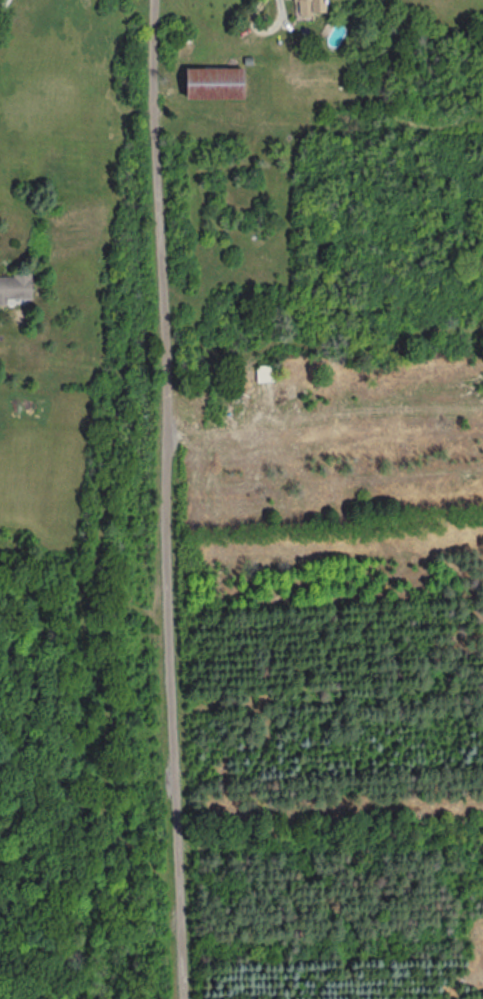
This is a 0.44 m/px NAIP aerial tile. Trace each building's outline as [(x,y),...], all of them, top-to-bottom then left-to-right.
[(301,15),(300,0),(326,0),(326,10),(312,10),(312,15),(301,15)] [(253,56),(253,65),(245,65),(245,56),(253,56)] [(185,65),(185,95),(243,95),(243,65),(185,65)] [(10,305),(10,298),(35,298),(35,272),(16,272),(15,276),(0,276),(0,304),(10,305)] [(256,366),(257,383),(274,382),(274,365),(256,366)]
